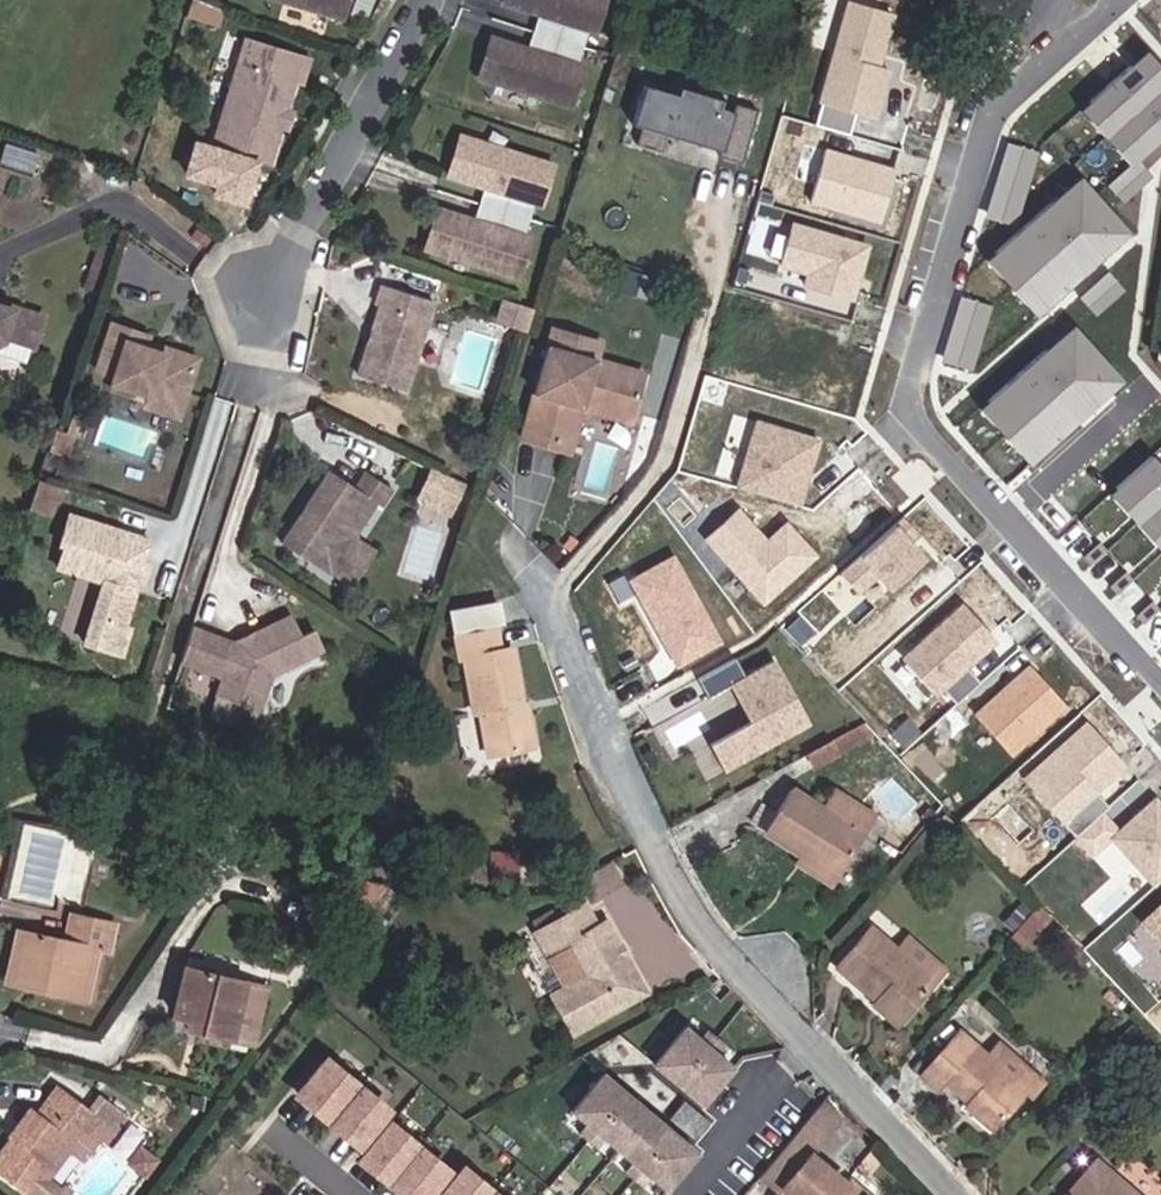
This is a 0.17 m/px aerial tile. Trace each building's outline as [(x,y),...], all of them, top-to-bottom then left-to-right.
[(315,14),(319,0),(271,0),(315,14)] [(589,0),(509,0),(507,8),(542,19),(572,29),(579,31),(589,0)] [(894,14),(847,0),(818,102),(874,118),(888,70),(879,67),(894,14)] [(188,20),(219,30),(225,11),(195,1),(188,20)] [(567,46),(572,29),(542,19),(536,36),(567,46)] [(561,63),(567,46),(536,36),(531,53),(561,63)] [(561,63),(531,53),(495,42),(482,82),(555,105),(568,65),(561,63)] [(302,85),(305,86),(312,64),(249,44),(214,151),(268,168),(282,126),(275,124),(278,112),(280,113),(285,115),(296,83),(302,85)] [(1160,140),(1160,74),(1144,54),(1079,110),(1130,167),(1160,140)] [(744,164),(759,111),(736,104),(734,112),(720,108),(722,101),(680,89),(678,97),(644,87),(633,128),(642,130),(638,147),(663,154),(668,137),(710,149),(712,141),(725,145),(721,158),(744,164)] [(286,128),(290,116),(285,115),(280,113),(278,112),(275,124),(282,126),(286,128)] [(523,204),(536,164),(463,140),(450,180),(454,181),(461,184),(467,186),(473,188),(480,190),(485,192),(516,202),(518,202),(523,204)] [(897,170),(825,149),(810,203),(881,223),(897,170)] [(1035,314),(1128,234),(1079,179),(987,259),(1035,314)] [(516,202),(485,192),(480,209),(510,219),(516,202)] [(505,236),(510,219),(480,209),(474,226),(505,236)] [(505,236),(474,226),(439,214),(426,254),(499,278),(512,238),(505,236)] [(870,244),(792,222),(778,267),(805,275),(802,285),(854,300),(870,244)] [(409,397),(437,308),(382,291),(376,311),(382,313),(374,338),(379,343),(377,347),(377,349),(370,350),(360,382),(409,397)] [(7,338),(8,333),(39,343),(49,314),(16,304),(15,307),(2,302),(0,302),(0,341),(7,338)] [(529,334),(531,330),(535,314),(507,305),(501,326),(529,334)] [(197,364),(127,342),(131,330),(113,324),(98,370),(115,375),(113,382),(184,404),(197,364)] [(1026,464),(1121,381),(1073,326),(978,409),(1026,464)] [(147,342),(149,336),(131,330),(127,342),(197,364),(199,358),(147,342)] [(586,409),(588,400),(637,413),(647,374),(599,360),(603,345),(556,332),(525,439),(556,448),(568,404),(586,409)] [(374,338),(370,350),(377,349),(377,347),(379,343),(374,338)] [(184,404),(113,382),(111,390),(149,402),(147,408),(180,418),(184,404)] [(586,409),(634,423),(637,413),(588,400),(586,409)] [(556,448),(573,453),(586,409),(568,404),(556,448)] [(821,439),(756,420),(737,485),(802,503),(821,439)] [(576,484),(607,495),(629,432),(598,421),(576,484)] [(51,445),(68,451),(74,431),(57,425),(51,445)] [(1154,457),(1110,496),(1160,554),(1160,465),(1154,457)] [(378,506),(382,508),(393,491),(366,473),(355,489),(329,472),(306,508),(312,513),(307,521),(301,516),(282,545),(330,576),(333,572),(357,535),(377,505),(378,506)] [(455,511),(466,487),(437,473),(425,497),(455,511)] [(54,501),(59,503),(64,490),(39,483),(30,510),(49,516),(54,501)] [(306,508),(301,516),(307,521),(312,513),(306,508)] [(739,509),(704,538),(761,606),(819,558),(787,519),(763,539),(739,509)] [(151,565),(143,563),(150,540),(69,515),(60,545),(66,547),(59,569),(105,584),(86,645),(123,656),(131,629),(125,627),(136,592),(130,590),(133,581),(140,583),(145,584),(151,565)] [(909,526),(901,517),(841,571),(861,593),(875,580),(886,591),(923,557),(902,533),(909,526)] [(333,572),(355,586),(379,550),(357,535),(333,572)] [(675,554),(629,580),(677,667),(723,642),(675,554)] [(136,592),(140,583),(133,581),(130,590),(136,592)] [(997,642),(963,604),(903,657),(937,695),(997,642)] [(242,647),(235,647),(192,634),(181,670),(223,684),(218,699),(261,712),(273,675),(323,649),(313,629),(300,636),(290,616),(255,634),(252,642),(242,647)] [(457,662),(462,661),(472,714),(476,713),(484,757),(534,747),(525,706),(523,704),(522,703),(511,648),(500,650),(499,650),(496,629),(453,638),(457,662)] [(255,634),(235,647),(242,647),(252,642),(255,634)] [(737,658),(700,678),(710,695),(746,676),(737,658)] [(814,723),(780,658),(746,676),(734,682),(753,718),(709,741),(724,769),(814,723)] [(1066,707),(1028,665),(975,713),(1013,755),(1066,707)] [(1126,767),(1085,722),(1021,779),(1062,824),(1126,767)] [(815,753),(821,765),(878,734),(869,724),(815,753)] [(838,872),(862,834),(820,807),(792,789),(765,832),(800,854),(803,850),(838,872)] [(870,821),(828,795),(820,807),(862,834),(870,821)] [(1155,795),(1110,836),(1154,884),(1160,878),(1160,802),(1155,795)] [(105,858),(108,836),(89,834),(86,856),(105,858)] [(838,872),(803,850),(800,854),(795,861),(830,883),(838,872)] [(1007,921),(1014,927),(1032,906),(1025,900),(1007,921)] [(1140,921),(1160,944),(1160,902),(1140,921)] [(625,958),(621,949),(625,946),(611,919),(600,925),(589,906),(539,933),(550,952),(552,957),(572,946),(587,976),(556,993),(578,1034),(651,995),(630,955),(625,958)] [(13,974),(41,981),(39,990),(82,998),(94,947),(104,950),(109,923),(67,915),(62,939),(23,931),(13,974)] [(1035,937),(1046,925),(1036,915),(1025,927),(1035,937)] [(896,1023),(931,981),(893,947),(871,928),(838,965),(874,997),(871,1001),(896,1023)] [(12,929),(0,981),(39,990),(41,981),(13,974),(23,931),(12,929)] [(941,969),(903,936),(893,947),(931,981),(941,969)] [(631,955),(626,946),(625,946),(621,949),(625,958),(630,955),(631,955)] [(184,965),(174,1014),(187,1017),(201,1020),(199,1029),(230,1035),(243,979),(184,965)] [(252,1040),(264,984),(243,979),(230,1035),(252,1040)] [(187,1017),(185,1026),(199,1029),(201,1020),(187,1017)] [(708,1105),(738,1068),(722,1055),(731,1045),(715,1031),(706,1042),(690,1028),(660,1065),(708,1105)] [(991,1126),(1025,1087),(996,1062),(959,1030),(922,1075),(936,1088),(945,1079),(968,1098),(965,1102),(991,1126)] [(1047,1085),(1007,1050),(996,1062),(1025,1087),(1036,1097),(1047,1085)] [(296,1093),(359,1144),(386,1110),(323,1059),(296,1093)] [(671,1188),(702,1151),(608,1073),(577,1110),(593,1123),(585,1134),(647,1185),(655,1175),(671,1188)] [(107,1145),(127,1117),(95,1094),(85,1109),(55,1087),(36,1113),(29,1108),(8,1136),(10,1137),(0,1151),(0,1174),(29,1194),(40,1194),(70,1153),(82,1162),(98,1139),(107,1145)] [(690,1098),(674,1117),(687,1128),(703,1109),(690,1098)] [(820,1126),(833,1112),(819,1101),(807,1115),(820,1126)] [(687,1128),(699,1138),(715,1119),(703,1109),(687,1128)] [(382,1129),(358,1158),(404,1194),(429,1194),(443,1178),(382,1129)] [(143,1177),(155,1162),(137,1147),(125,1163),(143,1177)] [(871,1176),(885,1158),(874,1150),(860,1167),(871,1176)] [(804,1153),(770,1194),(771,1194),(858,1194),(842,1182),(804,1153)] [(1097,1159),(1066,1194),(1138,1194),(1097,1159)] [(460,1171),(441,1194),(490,1194),(460,1171)]
